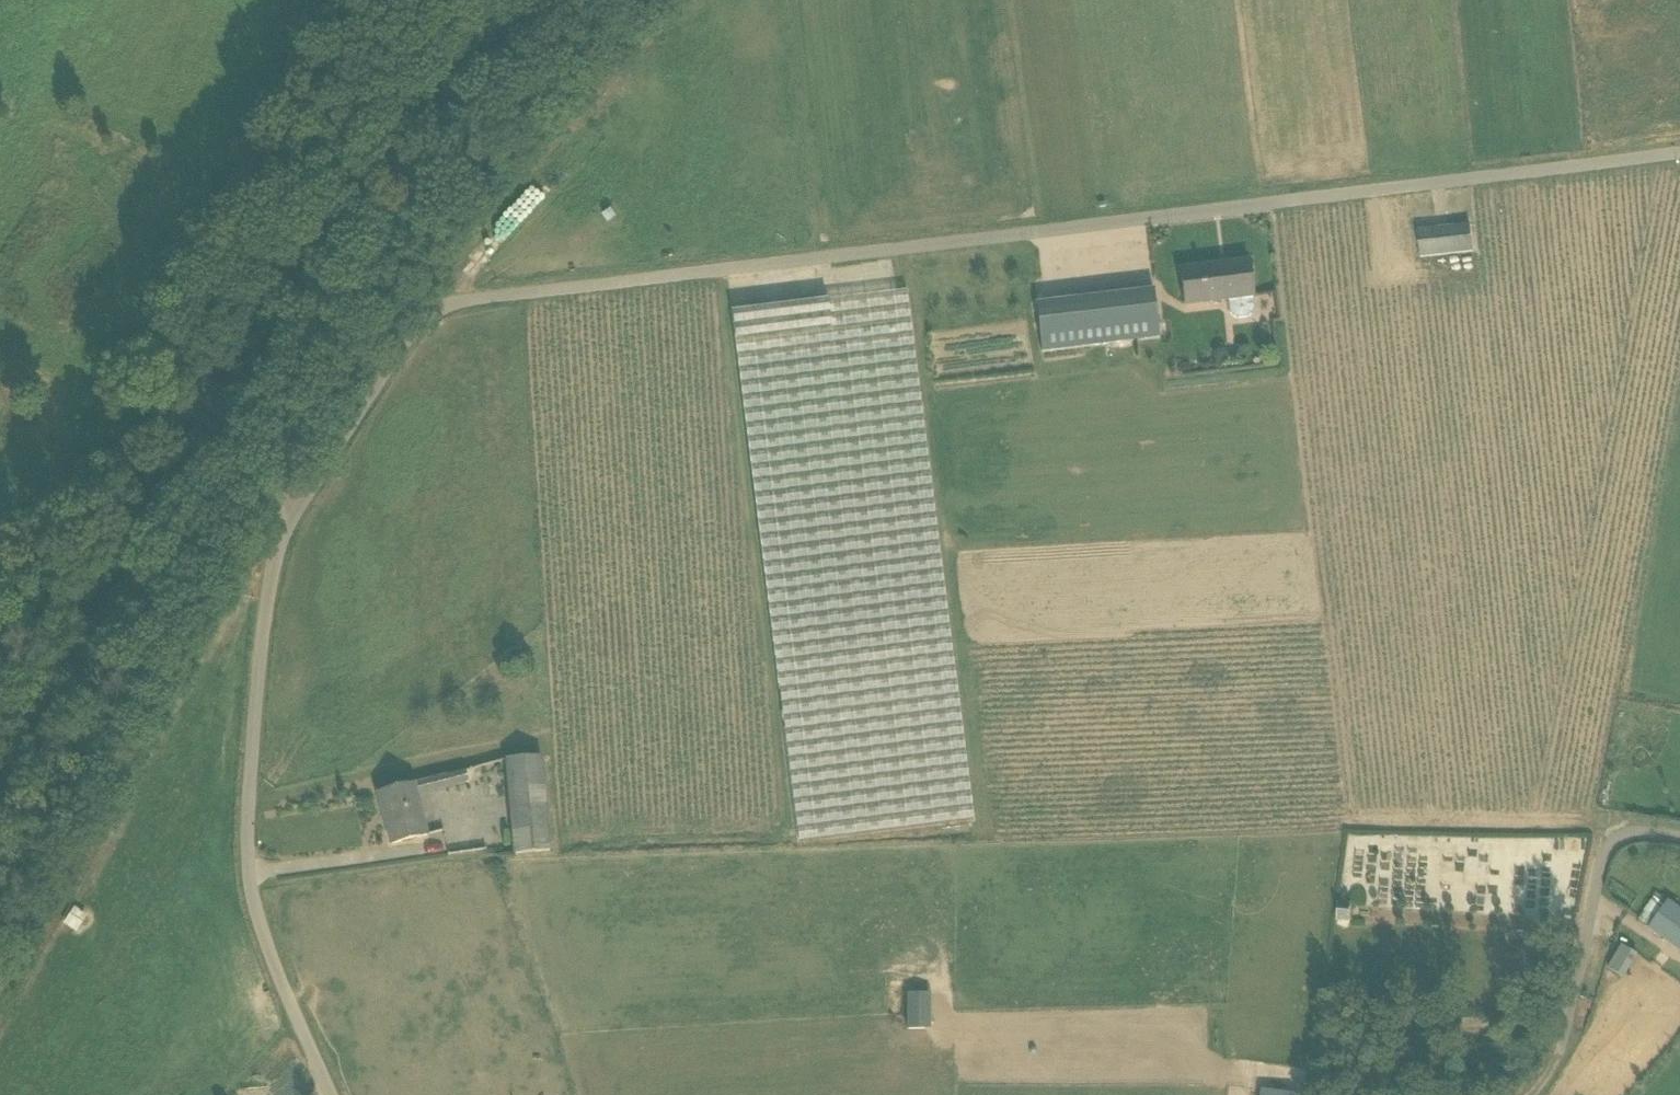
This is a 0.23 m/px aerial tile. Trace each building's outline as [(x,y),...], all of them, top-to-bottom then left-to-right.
[(1418,231),(1421,258),(1473,252),(1470,225),(1418,231)] [(1254,311),(1252,297),(1253,296),(1249,262),(1181,270),(1185,305),(1227,300),(1229,314),(1232,317),(1237,319),(1247,318),(1251,315),(1254,311)] [(1042,352),(1081,347),(1080,335),(1158,326),(1154,290),(1036,304),(1042,352)] [(907,291),(828,301),(828,300),(732,312),(800,845),(974,821),(972,810),(907,291)] [(550,852),(546,810),(542,757),(507,760),(510,794),(516,855),(550,852)] [(465,772),(411,786),(378,794),(391,845),(428,836),(418,798),(468,785),(465,772)] [(1352,905),(1338,904),(1337,920),(1350,921),(1352,905)] [(77,933),(88,916),(75,907),(64,924),(77,933)] [(1662,938),(1679,951),(1679,912),(1662,938)] [(1625,978),(1638,953),(1621,944),(1608,968),(1625,978)] [(906,992),(906,1028),(930,1028),(930,993),(906,992)] [(1432,1057),(1438,1057),(1440,1033),(1433,1033),(1432,1057)]
